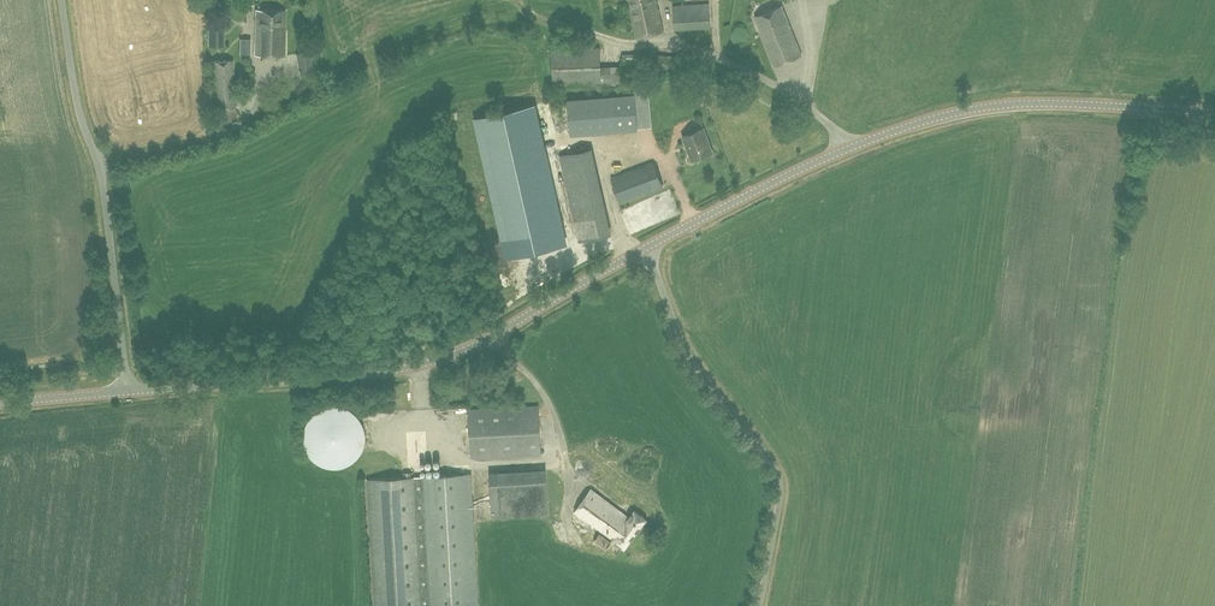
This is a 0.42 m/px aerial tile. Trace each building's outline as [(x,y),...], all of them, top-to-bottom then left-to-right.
[(655,0),(630,0),(632,8),(630,8),(637,37),(663,31),(657,1),(655,2),(655,0)] [(674,28),(710,26),(708,3),(673,5),(674,28)] [(775,66),(802,55),(782,5),(755,16),(775,66)] [(285,33),(285,10),(256,9),(256,32),(285,33)] [(226,46),(226,22),(208,22),(208,46),(226,46)] [(256,32),(255,55),(284,56),(285,33),(256,32)] [(601,66),(600,47),(552,49),(553,86),(624,84),(623,67),(648,66),(648,53),(622,54),(622,65),(601,66)] [(830,69),(841,68),(840,54),(829,55),(830,69)] [(215,109),(236,108),(233,60),(212,61),(215,109)] [(649,90),(629,91),(629,94),(635,94),(636,103),(650,102),(649,90)] [(567,99),(570,135),(638,130),(636,103),(635,94),(629,94),(567,99)] [(566,243),(535,105),(475,118),(506,257),(566,243)] [(692,160),(712,152),(703,128),(682,135),(692,160)] [(579,241),(609,235),(595,172),(589,149),(561,156),(579,241)] [(621,204),(663,188),(653,162),(611,178),(621,204)] [(471,458),(541,454),(539,405),(469,409),(471,458)] [(459,470),(452,470),(452,475),(367,479),(374,605),(478,605),(471,474),(459,474),(459,470)] [(499,479),(499,472),(490,473),(492,518),(548,515),(546,479),(515,481),(515,479),(499,479)] [(607,520),(585,520),(585,557),(608,557),(607,520)]
